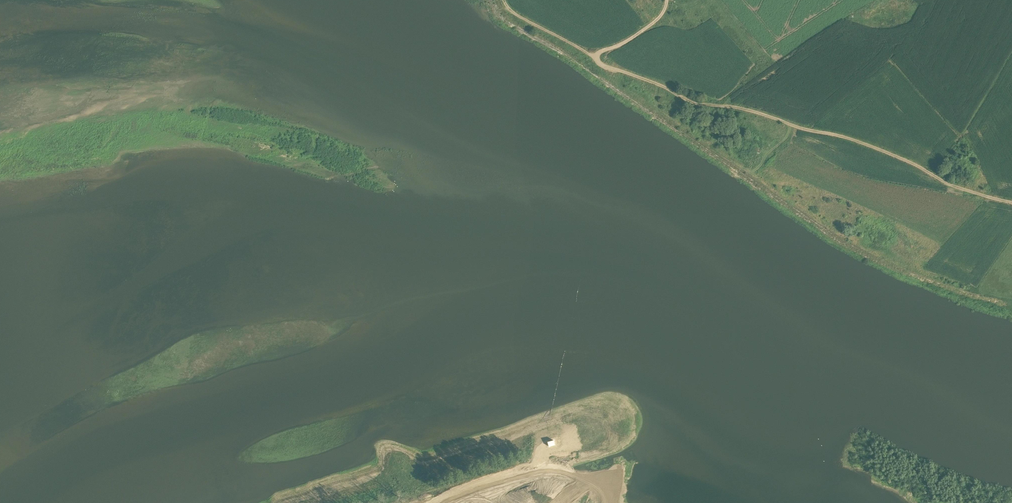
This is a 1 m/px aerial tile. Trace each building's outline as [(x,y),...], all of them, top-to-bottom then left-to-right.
[(554,437),(547,440),(549,446),(556,443),(554,437)]
